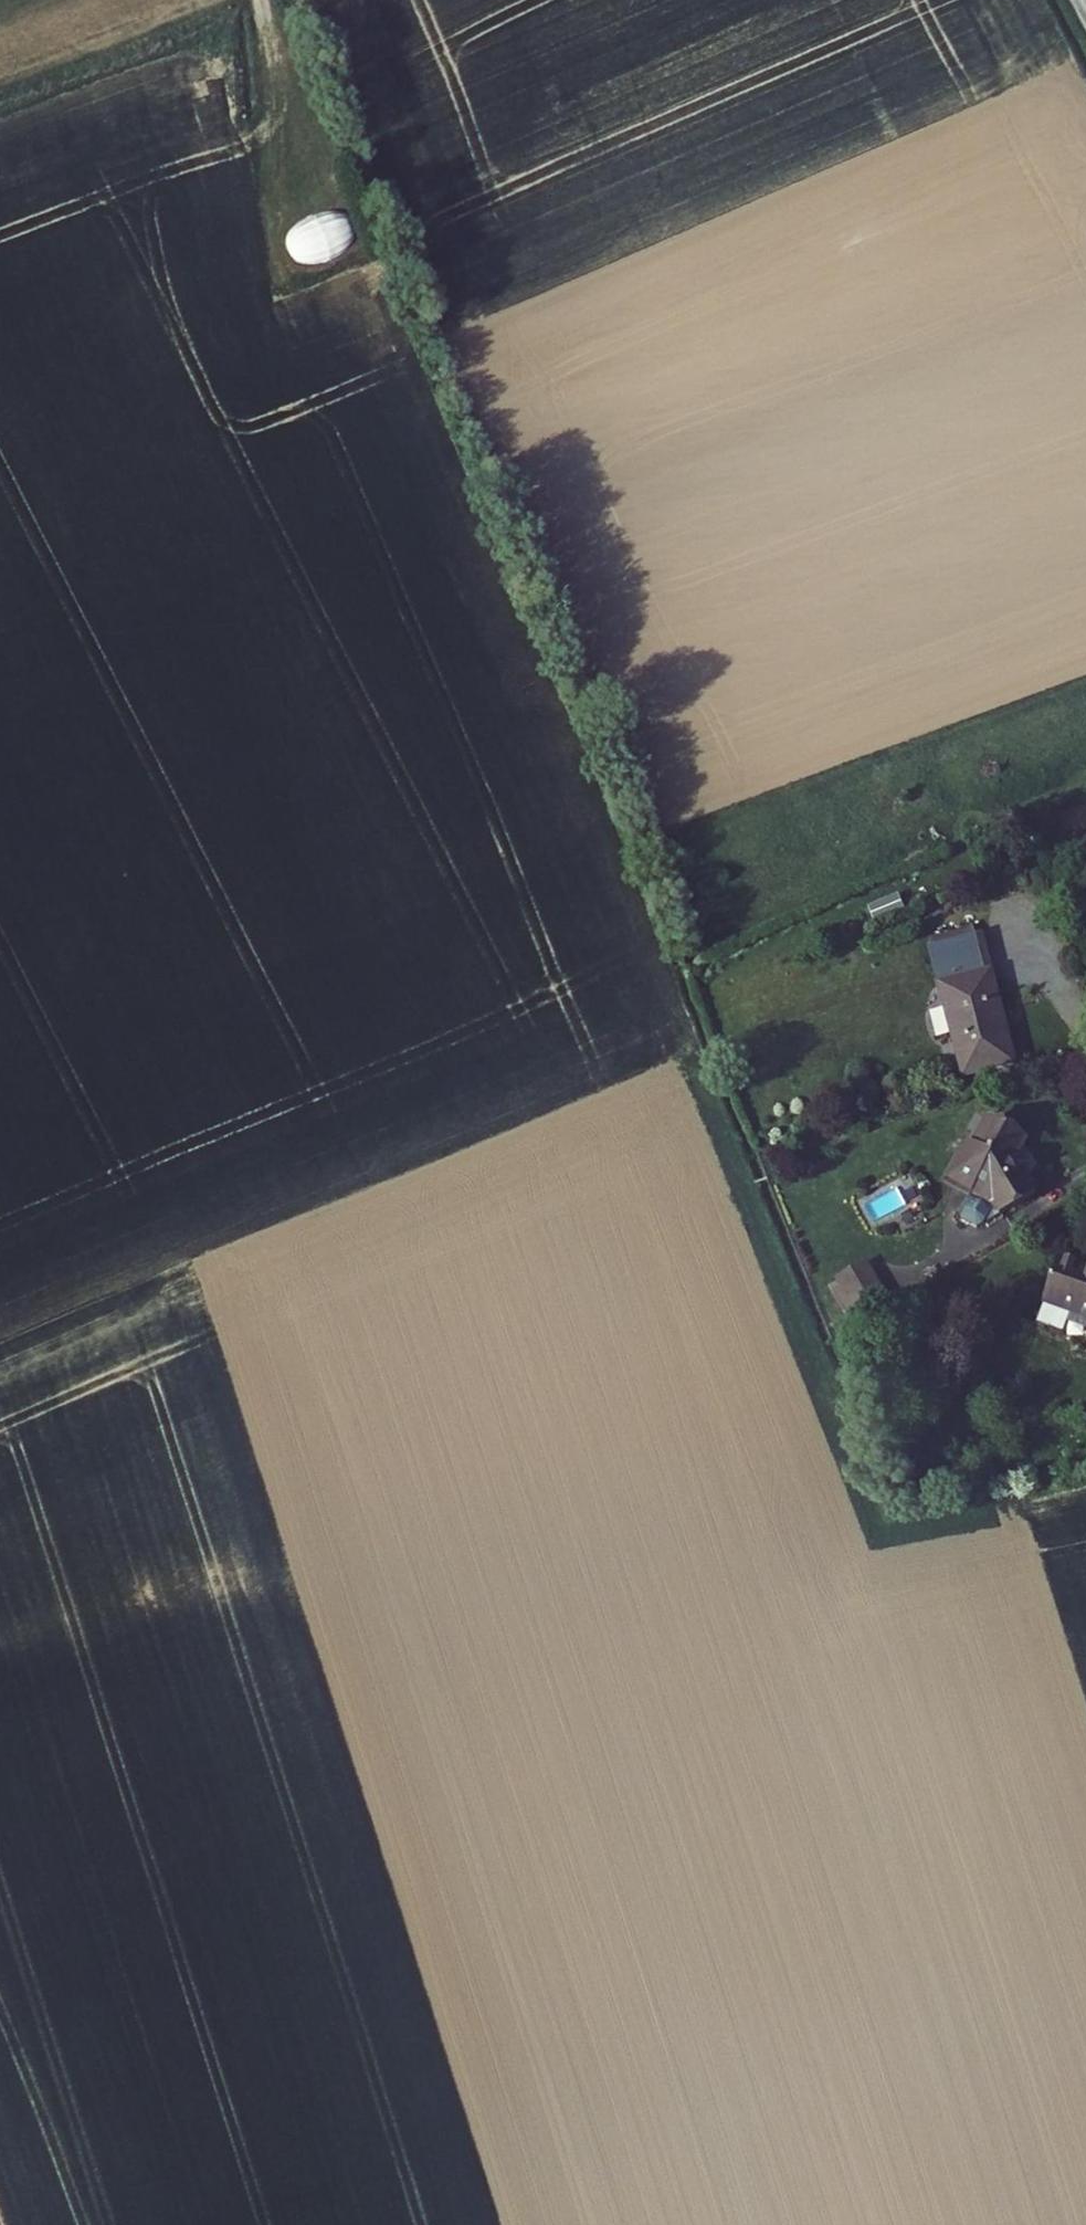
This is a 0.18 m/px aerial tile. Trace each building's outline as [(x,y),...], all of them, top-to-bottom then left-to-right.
[(1019,1074),(981,953),(930,968),(966,1090),(1019,1074)] [(1040,1197),(1024,1175),(1028,1166),(1018,1162),(1029,1143),(992,1121),(975,1153),(968,1150),(954,1182),(968,1189),(990,1201),(1003,1216),(1040,1197)] [(881,1286),(867,1258),(841,1270),(854,1299),(881,1286)] [(854,1299),(841,1270),(826,1277),(840,1305),(854,1299)] [(1060,1271),(1047,1319),(1085,1330),(1085,1277),(1060,1271)] [(887,1299),(881,1286),(854,1299),(860,1312),(887,1299)] [(860,1312),(854,1299),(840,1305),(847,1318),(860,1312)]
